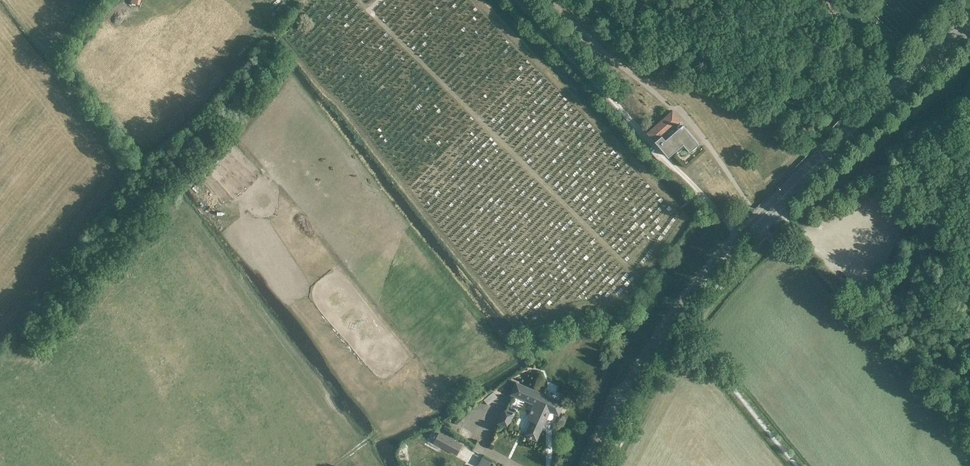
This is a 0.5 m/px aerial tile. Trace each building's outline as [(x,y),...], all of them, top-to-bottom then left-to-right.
[(673,111),(672,112),(648,132),(668,156),(677,149),(678,152),(685,146),(690,152),(699,144),(683,124),(681,125),(679,122),(681,121),(673,111)] [(191,191),(185,196),(196,208),(202,202),(191,191)] [(558,415),(563,403),(516,382),(511,394),(537,405),(534,412),(531,410),(527,420),(530,421),(524,435),(536,440),(545,418),(543,417),(547,410),(558,415)] [(547,388),(546,395),(556,396),(556,388),(547,388)] [(498,398),(493,393),(483,401),(488,406),(498,398)] [(507,428),(514,413),(504,409),(497,423),(507,428)] [(462,446),(440,434),(435,445),(457,457),(462,446)]
